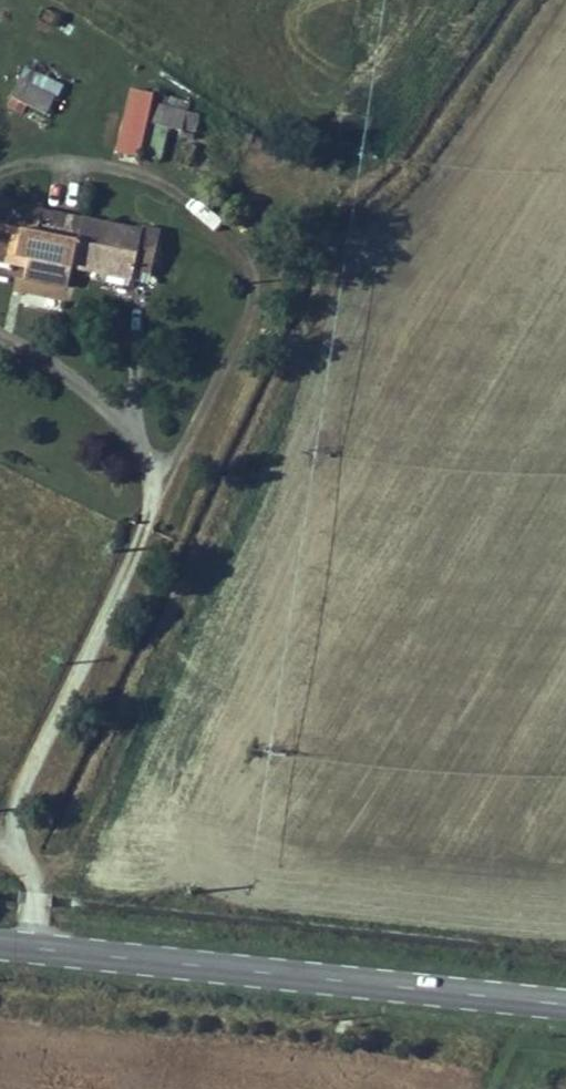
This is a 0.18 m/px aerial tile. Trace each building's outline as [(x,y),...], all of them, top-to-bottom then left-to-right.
[(25,66),(11,100),(52,116),(65,82),(25,66)] [(140,159),(156,94),(131,88),(115,153),(140,159)] [(155,123),(196,135),(203,113),(162,100),(155,123)] [(138,267),(147,225),(0,196),(0,262),(25,267),(22,279),(68,288),(71,272),(135,285),(138,267)] [(147,225),(138,267),(155,269),(162,228),(147,225)]
